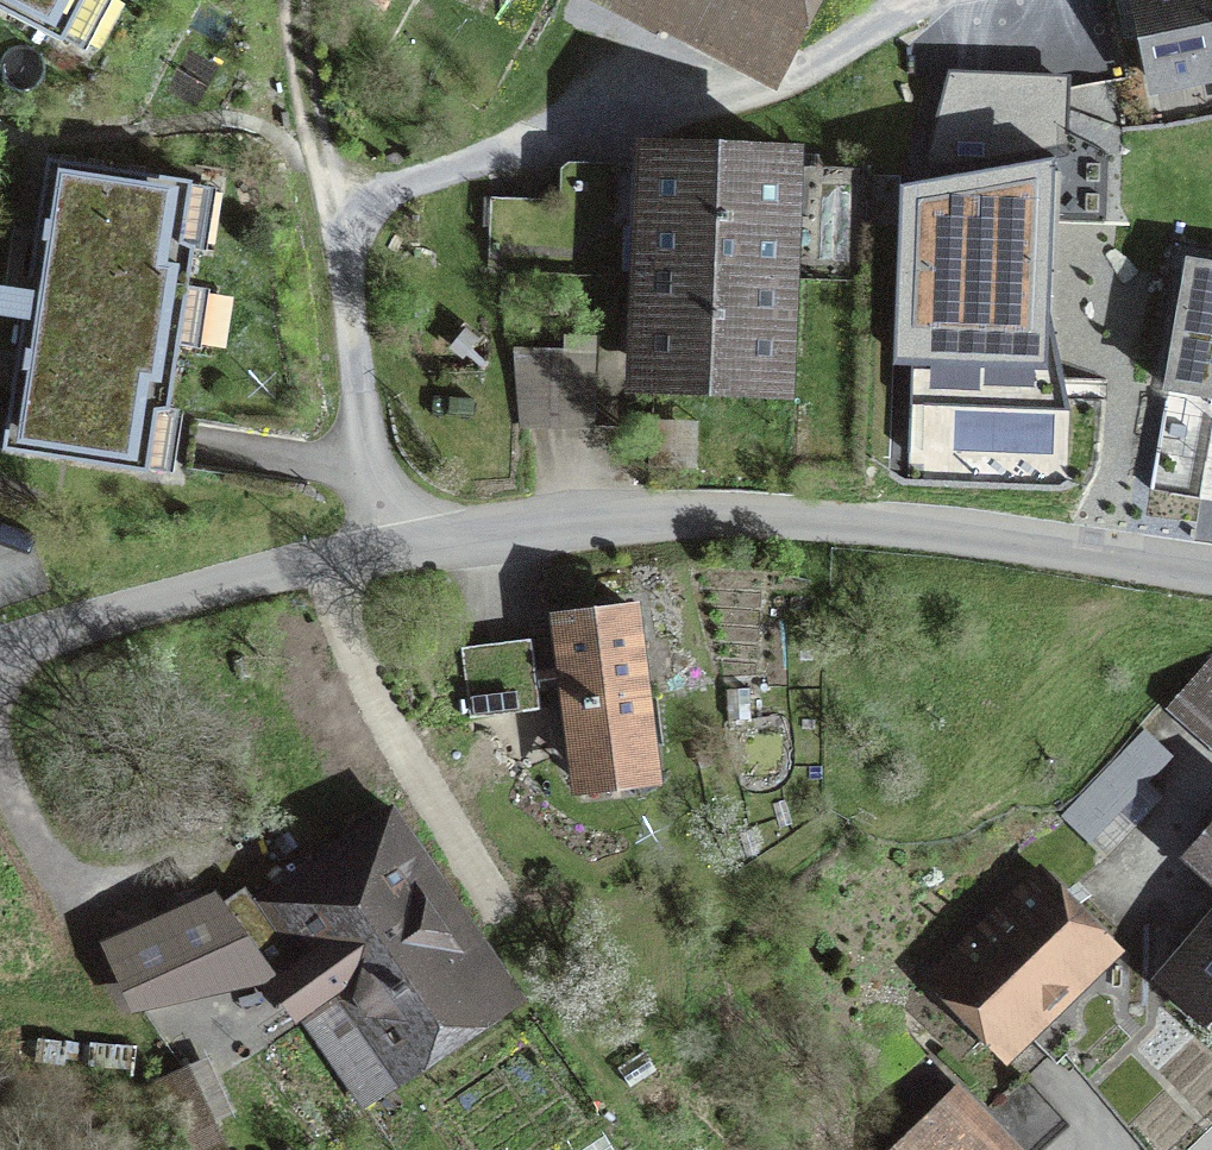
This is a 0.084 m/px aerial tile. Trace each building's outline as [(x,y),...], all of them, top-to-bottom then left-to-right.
[(62,43),(84,0),(0,0),(0,10),(62,43)] [(767,42),(789,0),(688,0),(767,42)] [(1156,82),(1211,71),(1211,0),(1139,0),(1156,82)] [(1068,77),(949,73),(918,181),(1054,155),(1068,152),(1068,77)] [(918,181),(913,377),(1066,382),(1049,322),(1054,155),(918,181)] [(27,292),(1,288),(0,295),(0,314),(23,318),(2,449),(148,472),(158,410),(170,408),(195,246),(185,240),(194,180),(48,158),(27,292)] [(657,279),(772,282),(775,164),(661,161),(657,279)] [(627,205),(491,197),(486,267),(623,275),(627,205)] [(1189,260),(1167,384),(1211,392),(1211,264),(1189,260)] [(772,282),(657,279),(654,382),(769,386),(772,282)] [(603,414),(605,334),(522,332),(520,412),(603,414)] [(639,626),(551,636),(572,820),(659,810),(639,626)] [(527,642),(460,650),(468,713),(535,705),(527,642)] [(1169,722),(1211,757),(1211,671),(1169,722)] [(1142,732),(1063,802),(1101,845),(1180,776),(1142,732)] [(386,813),(217,909),(256,983),(285,1046),(337,1020),(393,1110),(517,1017),(386,813)] [(1172,883),(1211,921),(1211,840),(1172,883)] [(1121,969),(1041,891),(924,1012),(1005,1090),(1121,969)] [(131,1027),(256,983),(217,909),(100,943),(131,1027)] [(1149,1002),(1211,1062),(1211,936),(1149,1002)] [(960,1110),(916,1149),(997,1149),(960,1110)]
